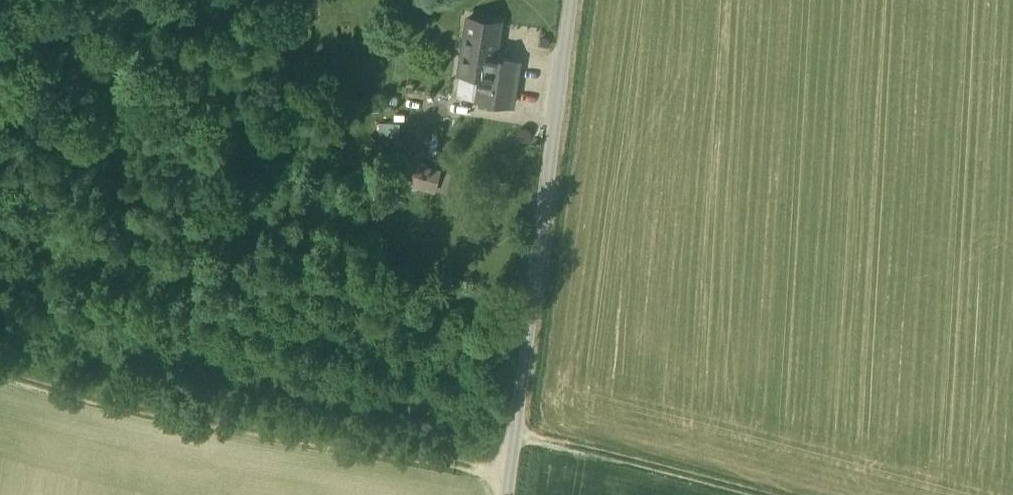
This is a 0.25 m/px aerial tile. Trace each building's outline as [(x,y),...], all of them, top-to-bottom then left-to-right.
[(485,59),(496,60),(502,24),(469,19),(463,55),(485,59)] [(479,101),(513,106),(519,64),(496,60),(485,59),(463,55),(460,74),(483,78),(479,101)] [(457,97),(479,101),(483,78),(460,74),(457,97)] [(402,121),(382,122),(383,138),(402,138),(402,121)] [(443,169),(398,155),(390,180),(436,194),(443,169)]
